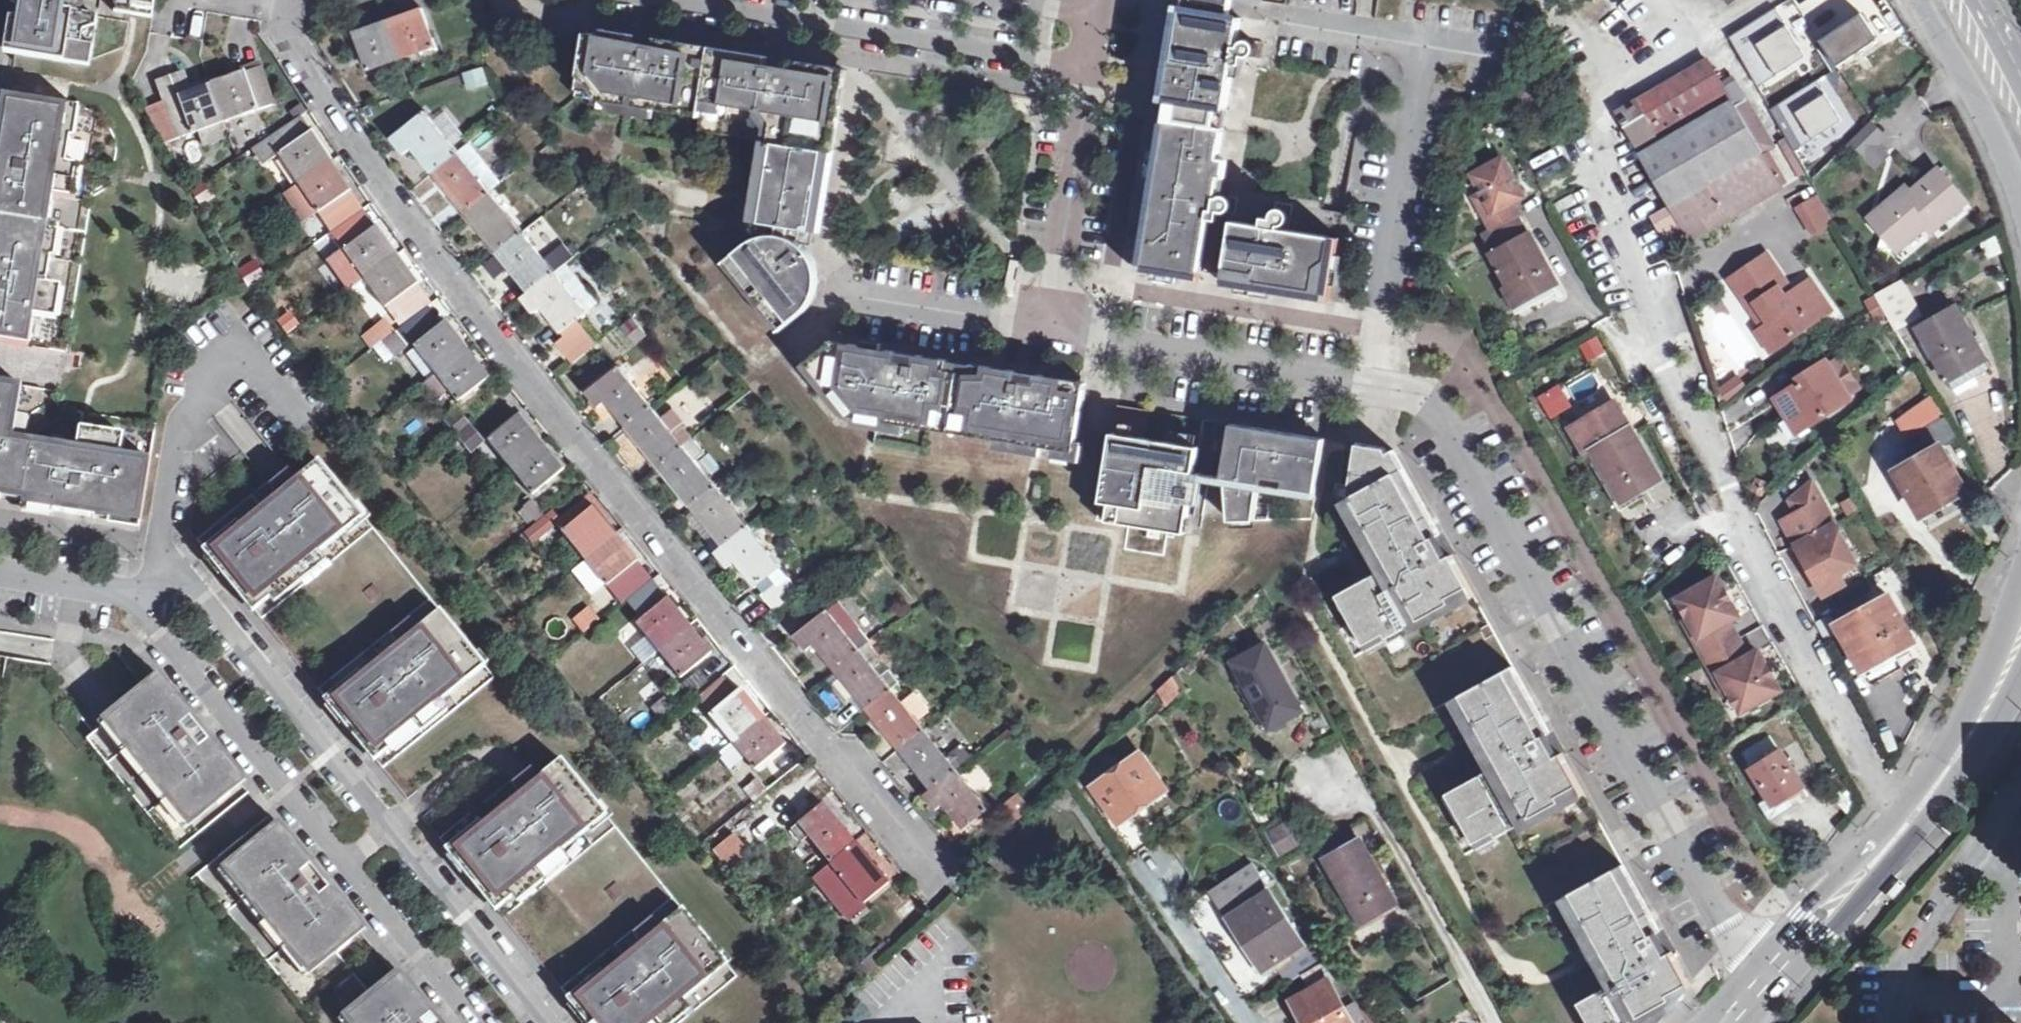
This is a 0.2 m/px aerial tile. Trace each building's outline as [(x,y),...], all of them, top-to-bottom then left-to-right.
[(15,21),(21,22),(16,55),(89,67),(98,17),(61,11),(63,0),(19,0),(15,21)] [(155,0),(110,0),(116,1),(114,12),(131,14),(136,15),(153,18),(155,0)] [(1181,7),(1194,9),(1231,15),(1233,0),(1182,0),(1181,7)] [(422,8),(388,20),(398,47),(403,59),(436,47),(422,8)] [(1179,100),(1193,10),(1180,8),(1166,97),(1179,100)] [(1807,56),(1777,8),(1731,37),(1759,87),(1807,56)] [(1242,17),(1193,10),(1179,100),(1228,108),(1235,63),(1245,64),(1246,55),(1261,58),(1264,41),(1239,37),(1242,17)] [(1863,15),(1822,41),(1839,66),(1879,40),(1863,15)] [(371,70),(403,59),(398,47),(388,20),(356,32),(371,70)] [(587,31),(577,95),(767,125),(752,219),(781,224),(794,226),(818,230),(844,70),(797,62),(796,69),(767,65),(769,58),(657,40),(656,47),(627,42),(628,35),(604,32),(604,34),(587,31)] [(1738,110),(1749,103),(1737,81),(1725,88),(1710,62),(1618,115),(1672,206),(1657,215),(1671,239),(1686,230),(1693,243),(1783,189),(1763,155),(1774,147),(1752,108),(1740,115),(1738,110)] [(260,67),(245,72),(246,77),(261,72),(260,67)] [(212,83),(225,122),(258,111),(258,110),(273,105),(261,72),(246,77),(245,72),(212,83)] [(225,122),(212,83),(190,91),(183,73),(158,83),(165,101),(146,108),(166,143),(187,136),(225,122)] [(1843,121),(1818,81),(1771,110),(1795,151),(1843,121)] [(9,97),(0,153),(0,220),(48,228),(53,197),(61,198),(65,174),(67,166),(67,165),(71,138),(63,137),(68,107),(10,98),(9,97)] [(1740,115),(1752,108),(1749,103),(1738,110),(1740,115)] [(413,147),(433,173),(459,152),(427,112),(394,138),(406,153),(413,147)] [(436,120),(448,138),(461,129),(449,112),(436,120)] [(1152,264),(1175,120),(1162,118),(1137,271),(1199,280),(1201,272),(1152,264)] [(1224,128),(1175,120),(1152,264),(1201,272),(1209,219),(1219,221),(1220,212),(1235,215),(1238,197),(1214,193),(1224,128)] [(1872,123),(1854,141),(1878,166),(1888,156),(1878,145),(1886,138),(1872,123)] [(217,126),(187,136),(193,152),(223,142),(217,126)] [(299,184),(330,163),(311,134),(298,142),(289,128),(255,149),(266,165),(278,157),(299,184)] [(433,173),(465,211),(491,191),(459,152),(433,173)] [(1501,159),(1472,175),(1482,193),(1475,198),(1494,231),(1520,217),(1512,202),(1523,196),(1501,159)] [(350,191),(330,163),(299,184),(286,192),(306,220),(319,211),(319,212),(320,212),(350,191)] [(1933,221),(1938,227),(1966,204),(1939,172),(1912,195),(1907,190),(1876,215),(1903,246),(1924,228),(1933,221)] [(208,182),(195,189),(203,204),(216,196),(208,182)] [(350,191),(320,212),(334,231),(364,210),(350,191)] [(465,211),(498,251),(523,231),(491,191),(465,211)] [(1799,210),(1813,235),(1832,224),(1818,199),(1799,210)] [(1295,205),(1278,202),(1275,218),(1268,217),(1266,226),(1235,222),(1226,276),(1329,292),(1337,239),(1291,231),(1295,205)] [(1897,251),(1903,246),(1876,215),(1870,220),(1897,251)] [(0,220),(0,342),(30,346),(34,317),(42,318),(47,286),(52,258),(44,257),(48,228),(0,220)] [(1530,297),(1534,305),(1552,294),(1549,287),(1558,281),(1525,221),(1489,241),(1496,252),(1493,254),(1520,302),(1530,297)] [(1930,235),(1938,227),(1933,221),(1924,228),(1930,235)] [(781,224),(779,232),(788,234),(792,236),(794,226),(781,224)] [(346,250),(366,278),(397,255),(377,228),(346,250)] [(498,251),(529,290),(554,270),(523,231),(498,251)] [(753,237),(730,256),(786,324),(811,305),(817,294),(820,282),(819,266),(812,252),(801,241),(792,236),(788,234),(779,232),(768,232),(753,237)] [(1329,292),(1226,276),(1225,285),(1331,302),(1341,239),(1337,239),(1329,292)] [(1783,288),(1791,283),(1774,254),(1737,274),(1751,298),(1757,294),(1767,313),(1762,316),(1755,321),(1769,344),(1827,310),(1814,286),(1798,296),(1790,300),(1783,288)] [(417,283),(397,255),(366,278),(386,306),(417,283)] [(255,261),(242,268),(251,283),(263,275),(255,261)] [(565,262),(554,270),(529,290),(522,296),(535,312),(542,307),(563,332),(599,304),(565,262)] [(417,283),(386,306),(399,323),(430,300),(417,283)] [(1790,300),(1798,296),(1791,283),(1783,288),(1790,300)] [(1895,330),(1917,318),(1898,285),(1876,296),(1882,306),(1895,330)] [(1757,294),(1751,298),(1762,316),(1767,313),(1757,294)] [(1524,310),(1534,305),(1530,297),(1520,302),(1524,310)] [(1919,328),(1927,342),(1936,357),(1954,389),(1992,368),(1957,307),(1919,328)] [(625,325),(640,342),(647,336),(633,319),(625,325)] [(373,330),(382,341),(392,332),(384,322),(373,330)] [(414,348),(435,375),(469,349),(448,322),(414,348)] [(582,323),(558,341),(574,361),(597,342),(582,323)] [(404,348),(392,332),(382,341),(393,356),(404,348)] [(1589,364),(1608,353),(1596,335),(1578,346),(1589,364)] [(1930,360),(1936,357),(1927,342),(1921,344),(1930,360)] [(830,343),(803,365),(841,412),(1076,449),(1080,426),(1087,384),(1040,376),(1039,383),(1017,380),(1018,373),(920,357),(919,364),(897,360),(898,354),(830,343)] [(427,382),(435,375),(414,348),(405,355),(427,382)] [(490,377),(469,349),(435,375),(448,391),(457,403),(490,377)] [(1798,410),(1805,423),(1848,399),(1825,358),(1809,367),(1812,375),(1775,395),(1787,416),(1798,410)] [(607,401),(628,426),(652,406),(620,366),(588,391),(600,406),(607,401)] [(432,403),(448,391),(435,375),(427,382),(420,388),(432,403)] [(1715,387),(1723,401),(1746,389),(1738,375),(1715,387)] [(0,383),(0,497),(19,500),(29,443),(9,440),(13,417),(18,418),(23,387),(0,383)] [(1559,383),(1535,398),(1549,421),(1573,406),(1559,383)] [(1932,393),(1898,420),(1921,456),(1897,469),(1922,512),(1966,488),(1942,446),(1957,437),(1932,393)] [(1572,428),(1576,435),(1621,410),(1617,402),(1572,428)] [(628,426),(659,465),(684,444),(674,433),(683,426),(686,423),(675,409),(663,419),(652,406),(628,426)] [(1660,479),(1621,410),(1576,435),(1587,454),(1594,450),(1623,501),(1660,479)] [(1795,429),(1805,423),(1798,410),(1787,416),(1795,429)] [(448,422),(458,435),(470,424),(460,412),(448,422)] [(510,467),(541,442),(519,415),(488,440),(510,467)] [(483,440),(470,424),(458,435),(471,450),(483,440)] [(1225,476),(1197,472),(1201,447),(1114,432),(1100,518),(1128,522),(1186,532),(1195,480),(1229,484),(1230,522),(1256,520),(1260,489),(1316,498),(1326,439),(1233,424),(1225,476)] [(683,426),(674,433),(684,444),(692,438),(683,426)] [(633,473),(647,464),(626,431),(613,438),(633,473)] [(30,438),(29,443),(19,500),(142,520),(152,460),(121,455),(123,447),(86,441),(78,440),(77,446),(30,438)] [(659,465),(691,504),(716,484),(695,458),(704,452),(692,438),(684,444),(659,465)] [(541,442),(510,467),(533,494),(565,469),(541,442)] [(1386,448),(1359,443),(1352,485),(1340,483),(1334,522),(1349,548),(1343,552),(1347,558),(1312,578),(1355,656),(1452,603),(1455,608),(1476,596),(1395,450),(1389,453),(1386,448)] [(237,588),(262,619),(373,529),(318,461),(296,478),(287,467),(277,475),(198,540),(225,573),(227,571),(239,586),(237,588)] [(1044,484),(1036,482),(1034,495),(1042,496),(1044,484)] [(1813,483),(1792,501),(1798,513),(1784,521),(1798,546),(1802,543),(1811,558),(1806,560),(1826,595),(1846,584),(1840,573),(1858,563),(1813,483)] [(723,545),(749,525),(716,484),(691,504),(723,545)] [(524,508),(534,520),(543,513),(533,501),(524,508)] [(723,545),(691,504),(684,510),(717,550),(723,545)] [(564,532),(585,560),(616,534),(595,508),(564,532)] [(520,529),(527,543),(560,528),(553,513),(520,529)] [(782,565),(749,525),(723,545),(717,550),(729,566),(736,560),(756,585),(758,583),(765,591),(779,580),(773,572),(782,565)] [(638,561),(616,534),(585,560),(607,587),(638,561)] [(784,560),(797,548),(786,537),(773,549),(784,560)] [(779,580),(765,591),(778,608),(801,589),(788,572),(779,580)] [(1740,616),(1719,577),(1680,598),(1691,619),(1686,621),(1706,658),(1740,639),(1730,621),(1740,616)] [(626,601),(641,619),(666,599),(651,581),(626,601)] [(1839,625),(1864,670),(1916,641),(1891,597),(1839,625)] [(358,737),(384,768),(495,677),(430,598),(319,689),(346,723),(349,721),(360,735),(358,737)] [(636,623),(646,635),(659,650),(690,625),(668,598),(666,599),(641,619),(636,623)] [(848,634),(859,626),(838,599),(827,608),(848,634)] [(588,605),(575,616),(585,628),(598,617),(588,605)] [(870,640),(859,626),(848,634),(827,608),(795,635),(807,649),(814,644),(834,669),(860,648),(870,640)] [(690,625),(659,650),(681,677),(712,652),(690,625)] [(643,662),(659,650),(646,635),(631,648),(643,662)] [(1740,639),(1706,658),(1727,694),(1731,691),(1742,712),(1782,690),(1760,651),(1750,656),(1740,639)] [(1236,661),(1272,727),(1304,710),(1267,643),(1236,661)] [(834,669),(866,708),(892,688),(900,682),(889,669),(881,675),(860,648),(834,669)] [(1565,806),(1586,795),(1515,666),(1438,709),(1459,747),(1452,751),(1456,757),(1422,776),(1466,854),(1562,801),(1565,806)] [(1167,705),(1183,691),(1174,676),(1160,691),(1167,705)] [(700,697),(713,713),(735,696),(722,679),(700,697)] [(250,793),(158,681),(88,739),(179,851),(250,793)] [(866,708),(900,749),(925,729),(892,688),(866,708)] [(711,715),(732,742),(764,717),(742,690),(735,696),(713,713),(711,715)] [(919,720),(929,712),(914,692),(903,699),(919,720)] [(786,744),(764,717),(732,742),(744,756),(755,770),(786,744)] [(900,749),(931,788),(958,768),(974,756),(963,744),(947,755),(925,729),(900,749)] [(729,768),(744,756),(732,742),(718,755),(729,768)] [(1774,803),(1789,794),(1803,785),(1783,751),(1753,770),(1770,796),(1774,803)] [(1114,807),(1122,818),(1165,789),(1142,754),(1098,784),(1108,798),(1103,801),(1109,810),(1114,807)] [(479,886),(505,918),(617,827),(561,759),(538,778),(528,766),(440,838),(468,872),(470,870),(482,885),(479,886)] [(991,808),(958,768),(931,788),(925,793),(937,809),(943,803),(964,829),(991,808)] [(757,778),(745,788),(755,801),(767,791),(757,778)] [(1005,807),(1016,822),(1032,809),(1021,794),(1005,807)] [(1795,805),(1789,794),(1774,803),(1770,796),(1760,802),(1770,820),(1795,805)] [(809,836),(831,862),(855,841),(824,803),(799,823),(799,824),(793,830),(802,841),(809,836)] [(308,1011),(332,991),(313,967),(359,929),(268,817),(198,875),(308,1011)] [(1272,831),(1284,853),(1305,842),(1291,820),(1272,831)] [(1323,846),(1331,859),(1361,842),(1353,829),(1323,846)] [(727,869),(748,854),(732,833),(712,849),(727,869)] [(831,862),(815,875),(837,902),(853,889),(864,902),(889,882),(855,841),(831,862)] [(1362,841),(1361,842),(1331,859),(1328,860),(1364,923),(1399,904),(1362,841)] [(1624,864),(1547,907),(1581,967),(1597,958),(1612,985),(1580,1002),(1592,1022),(1658,1022),(1691,985),(1624,864)] [(1292,981),(1306,973),(1333,957),(1318,932),(1303,941),(1271,893),(1269,894),(1265,889),(1267,888),(1252,865),(1213,891),(1228,914),(1265,968),(1280,958),(1292,981)] [(813,876),(836,903),(837,902),(815,875),(813,876)] [(1894,898),(1908,882),(1901,876),(1887,892),(1894,898)] [(853,889),(837,902),(851,920),(867,907),(864,902),(853,889)] [(1201,931),(1228,914),(1213,891),(1189,913),(1201,931)] [(739,975),(674,896),(561,987),(588,1021),(591,1018),(594,1022),(679,1022),(739,975)] [(837,902),(836,903),(850,921),(851,920),(837,902)] [(1333,957),(1306,973),(1316,990),(1297,1001),(1309,1022),(1371,1022),(1333,957)] [(399,978),(352,1015),(332,991),(308,1011),(318,1022),(436,1022),(399,978)]
